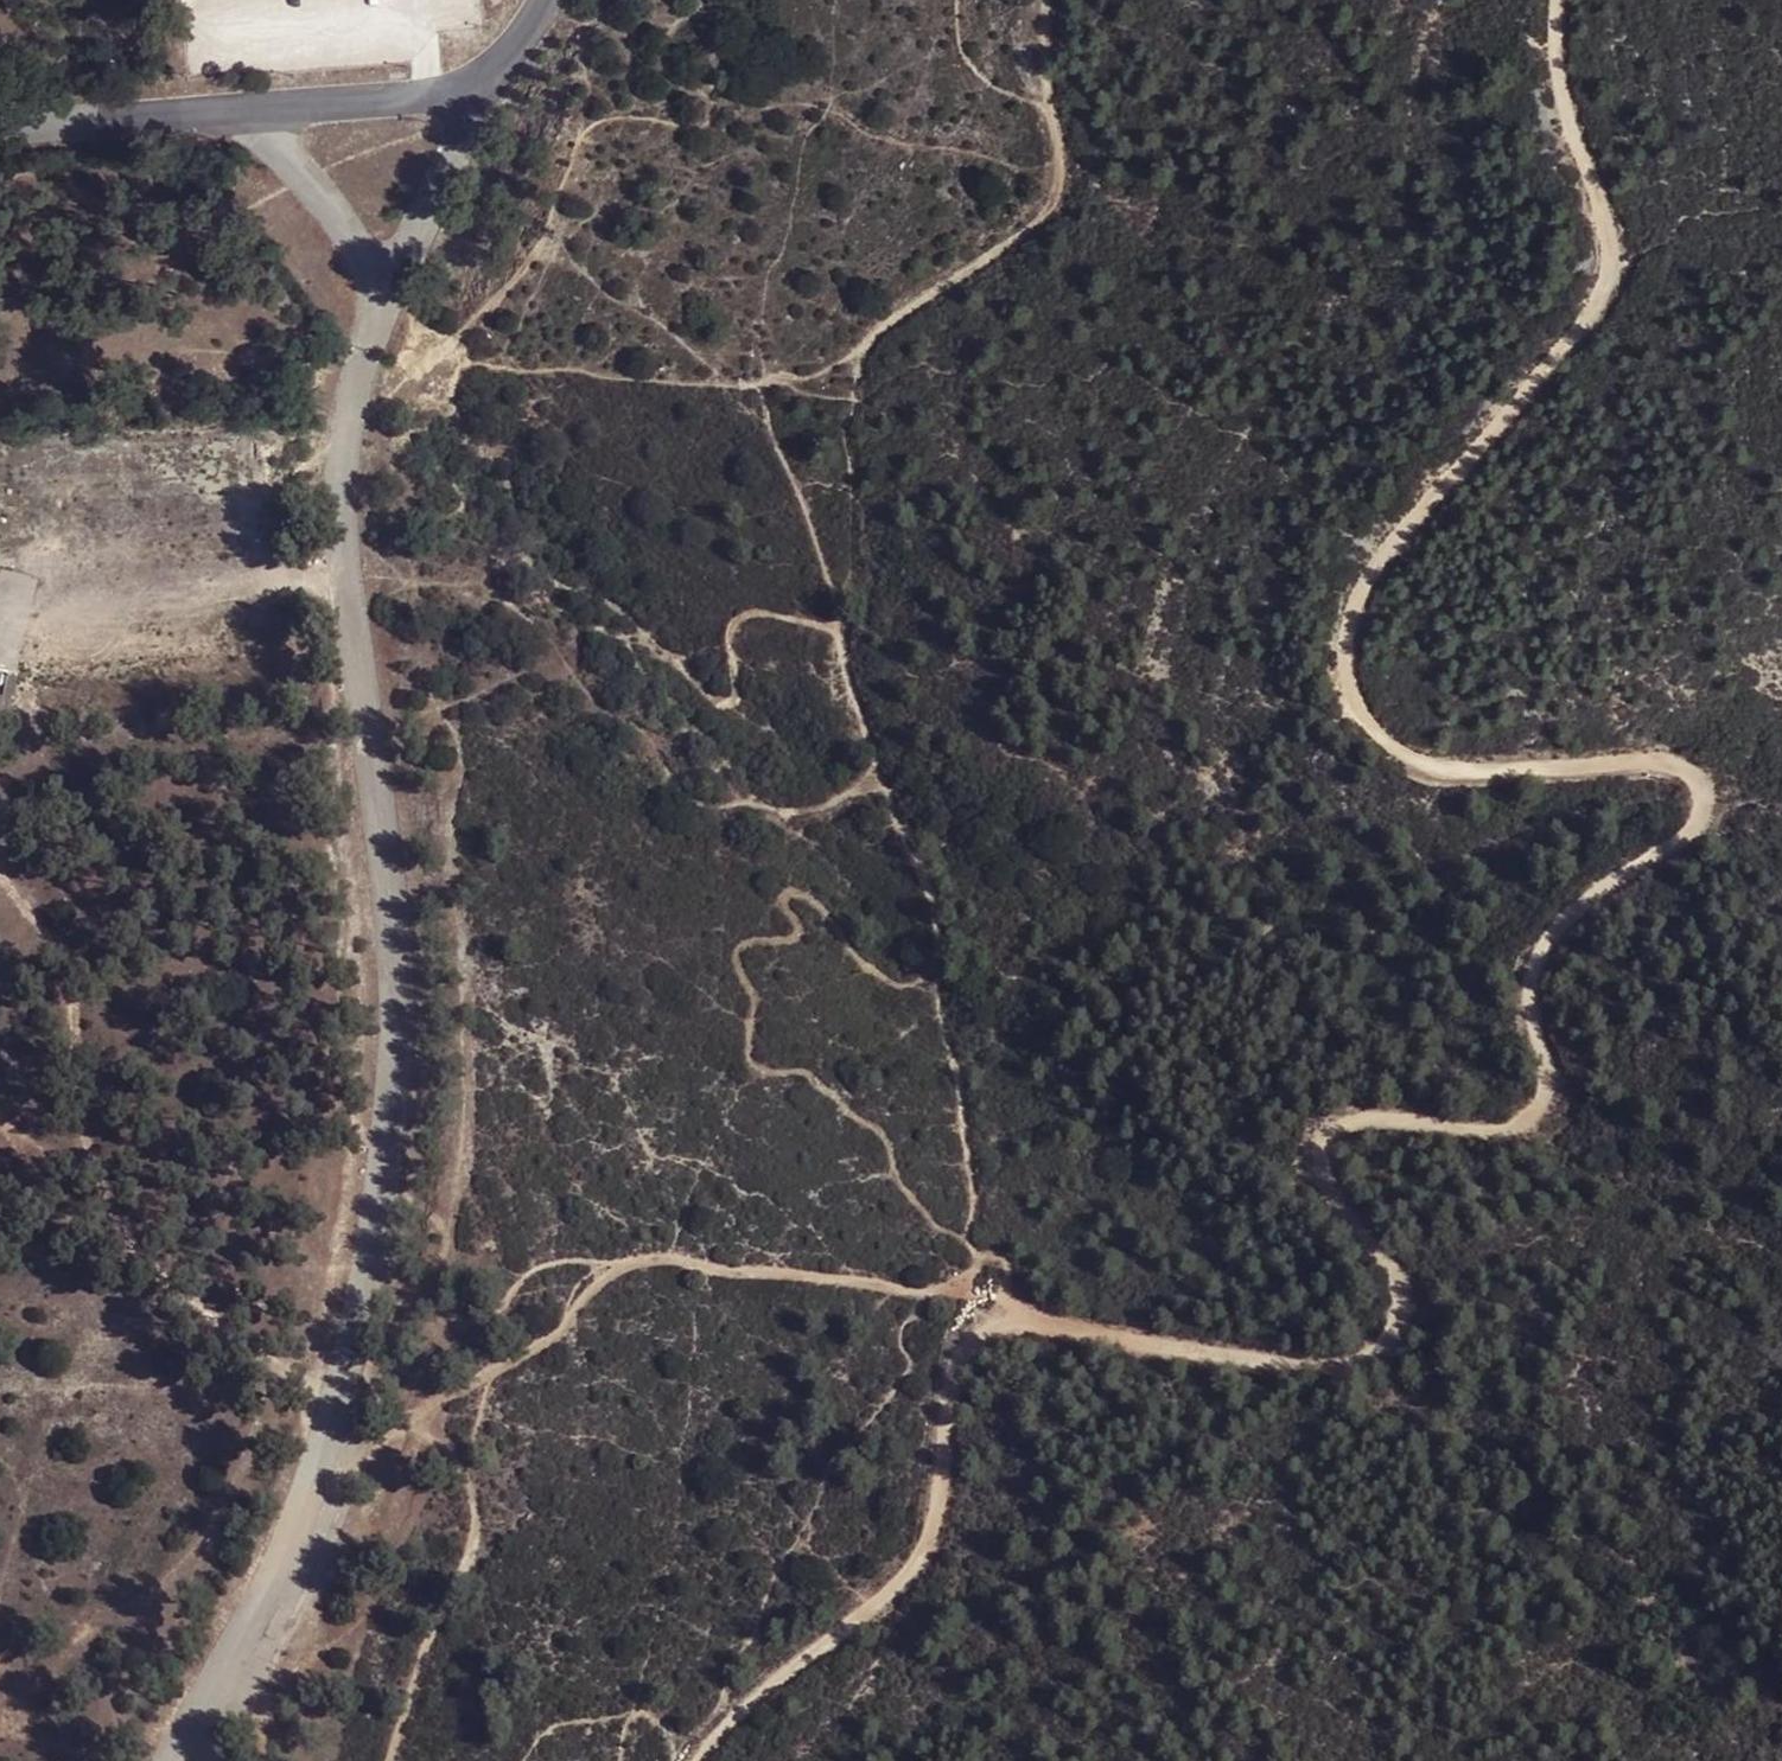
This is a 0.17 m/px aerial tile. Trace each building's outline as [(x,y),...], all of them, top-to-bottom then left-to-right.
[(6,707),(14,670),(0,667),(0,706),(6,707)]
